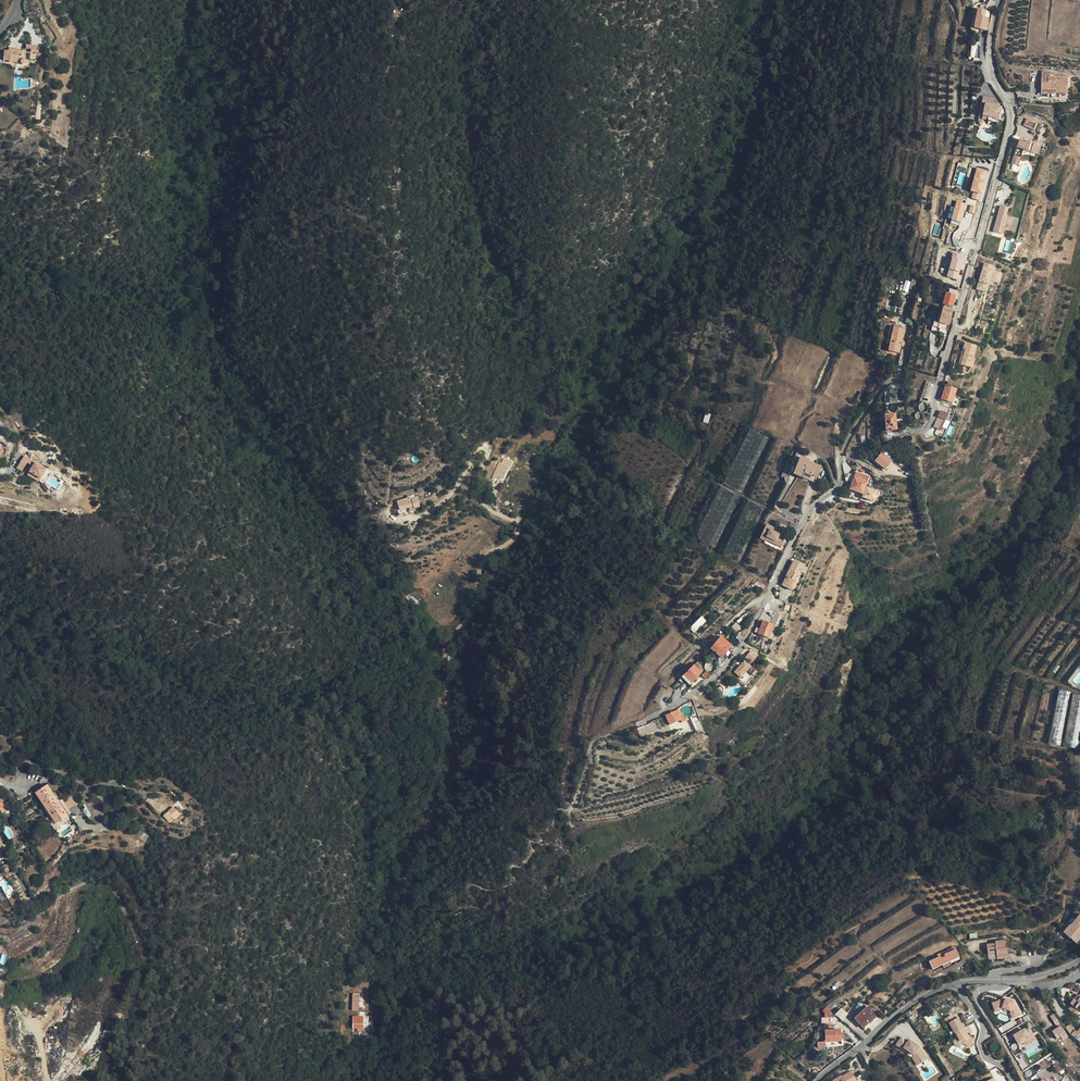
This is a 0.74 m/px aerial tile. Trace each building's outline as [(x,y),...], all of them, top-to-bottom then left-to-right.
[(988,11),(978,9),(974,28),(985,31),(988,18),(987,18),(988,11)] [(26,45),(25,49),(31,49),(30,54),(36,54),(37,46),(26,45)] [(8,51),(4,50),(4,60),(10,61),(10,62),(21,63),(21,64),(22,64),(24,65),(25,64),(26,63),(26,61),(25,60),(26,52),(20,51),(20,50),(8,49),(8,51)] [(1041,73),(1041,89),(1055,90),(1054,92),(1055,92),(1067,93),(1067,78),(1053,78),(1053,80),(1048,80),(1048,78),(1050,78),(1050,73),(1041,73)] [(983,97),(981,104),(985,104),(984,106),(983,114),(982,116),(988,117),(993,118),(999,119),(1001,108),(998,107),(996,106),(996,104),(992,103),(993,99),(983,97)] [(1022,117),(1018,124),(1023,127),(1024,126),(1035,131),(1039,121),(1028,116),(1029,115),(1025,113),(1022,117)] [(1039,154),(1042,145),(1020,138),(1017,147),(1039,154)] [(1011,168),(1018,169),(1020,157),(1013,155),(1011,168)] [(980,200),(988,171),(978,168),(971,191),(974,192),(972,198),(980,200)] [(957,201),(951,222),(961,225),(967,204),(957,201)] [(975,214),(977,206),(971,204),(968,212),(975,214)] [(1008,207),(1000,205),(993,231),(999,233),(1001,225),(1004,226),(1005,224),(1010,225),(1013,217),(1006,215),(1008,207)] [(998,239),(993,237),(990,248),(995,249),(998,239)] [(993,270),(994,265),(983,262),(976,290),(987,292),(990,281),(999,283),(1002,272),(993,270)] [(944,305),(944,308),(952,310),(956,296),(945,293),(942,305),(944,305)] [(944,308),(943,308),(939,322),(934,320),(932,329),(946,334),(952,310),(944,308)] [(894,327),(890,344),(888,351),(898,353),(899,347),(901,347),(903,347),(904,346),(905,344),(905,343),(904,342),(903,341),(902,340),(903,337),(903,338),(905,330),(900,329),(894,327)] [(976,346),(965,343),(963,349),(965,350),(960,365),(969,368),(976,346)] [(945,386),(941,399),(952,403),(956,389),(945,386)] [(938,416),(933,427),(940,430),(950,409),(943,405),(938,416)] [(886,429),(891,429),(891,430),(897,430),(895,414),(884,415),(886,429)] [(882,451),(874,461),(885,470),(893,461),(882,451)] [(18,465),(24,468),(26,465),(29,459),(24,456),(18,465)] [(800,457),(793,474),(809,480),(811,475),(817,477),(821,467),(809,462),(809,461),(800,457)] [(502,463),(500,462),(493,477),(495,478),(496,476),(503,479),(508,467),(509,468),(512,461),(504,458),(502,463)] [(29,459),(26,465),(31,468),(29,472),(40,478),(46,470),(29,459)] [(40,478),(29,472),(27,474),(38,481),(40,478)] [(856,472),(849,489),(863,494),(862,497),(873,501),(877,492),(865,487),(869,477),(856,472)] [(415,508),(420,506),(417,494),(396,501),(400,514),(415,509),(415,508)] [(766,525),(760,538),(765,541),(765,540),(767,537),(775,542),(774,544),(780,547),(784,539),(779,536),(780,535),(773,532),(775,529),(766,525)] [(794,560),(789,571),(791,572),(787,578),(786,577),(782,585),(792,590),(796,582),(795,582),(804,565),(794,560)] [(754,632),(758,634),(768,638),(773,626),(775,626),(779,614),(774,612),(770,624),(763,621),(760,629),(756,627),(754,632)] [(694,633),(706,621),(702,616),(689,628),(694,633)] [(732,646),(721,637),(711,649),(722,658),(726,653),(725,652),(727,649),(729,650),(732,646)] [(751,650),(745,658),(751,663),(758,655),(751,650)] [(744,661),(734,672),(741,678),(739,680),(746,685),(757,672),(751,666),(744,661)] [(685,671),(682,673),(684,675),(691,683),(702,673),(700,672),(702,669),(696,663),(692,667),(690,666),(687,669),(688,671),(688,672),(687,673),(685,671)] [(684,675),(682,677),(689,685),(691,683),(684,675)] [(1059,690),(1048,743),(1060,746),(1071,692),(1059,690)] [(1063,746),(1077,749),(1079,732),(1079,696),(1072,694),(1063,746)] [(678,710),(665,716),(670,725),(680,720),(681,723),(685,721),(682,713),(680,714),(678,710)] [(35,792),(40,800),(52,793),(46,785),(35,792)] [(57,801),(52,793),(40,800),(46,808),(50,815),(56,811),(51,804),(57,801)] [(73,803),(69,796),(62,801),(67,807),(73,803)] [(3,806),(6,810),(10,808),(3,797),(0,799),(0,808),(3,806)] [(56,811),(50,815),(56,823),(61,820),(62,821),(68,817),(67,816),(62,807),(57,801),(51,804),(56,811)] [(173,807),(163,815),(169,822),(179,814),(175,810),(173,807)] [(1070,925),(1064,933),(1076,943),(1079,938),(1079,916),(1071,926),(1070,925)] [(996,944),(987,945),(988,951),(996,950),(997,953),(997,959),(1003,958),(1003,955),(1008,955),(1007,941),(995,942),(996,944)] [(933,968),(960,957),(955,946),(938,953),(939,956),(929,960),(933,968)] [(1007,998),(993,1003),(996,1012),(1002,1010),(1003,1008),(1012,1011),(1011,1013),(1014,1019),(1023,1014),(1016,1001),(1007,998)] [(1070,1004),(1079,1011),(1079,998),(1077,1002),(1074,999),(1070,1004)] [(1070,1004),(1067,1008),(1079,1017),(1079,1011),(1070,1004)] [(876,1017),(866,1007),(861,1012),(862,1013),(856,1018),(863,1026),(868,1021),(867,1021),(869,1019),(871,1021),(876,1017)] [(841,1009),(835,1015),(842,1020),(847,1014),(841,1009)] [(1054,1014),(1050,1016),(1056,1026),(1060,1024),(1054,1014)] [(955,1033),(956,1032),(964,1028),(961,1024),(958,1018),(954,1021),(951,1015),(945,1019),(947,1024),(949,1023),(955,1033)] [(364,1016),(353,1016),(353,1028),(358,1028),(361,1028),(364,1028),(364,1016)] [(856,1018),(855,1017),(854,1019),(863,1029),(865,1027),(863,1026),(856,1018)] [(774,1021),(764,1028),(768,1035),(779,1027),(774,1021)] [(1077,1032),(1075,1030),(1071,1024),(1066,1027),(1070,1034),(1079,1042),(1079,1029),(1077,1032)] [(964,1028),(956,1032),(958,1036),(961,1042),(962,1041),(963,1043),(971,1047),(974,1040),(972,1038),(969,1037),(968,1035),(969,1034),(972,1032),(969,1026),(965,1027),(964,1028)] [(1061,1026),(1052,1032),(1057,1039),(1061,1037),(1062,1040),(1068,1036),(1061,1026)] [(1027,1030),(1026,1028),(1014,1035),(1020,1045),(1025,1042),(1027,1045),(1037,1039),(1030,1028),(1027,1030)] [(841,1030),(825,1031),(825,1041),(817,1042),(818,1048),(826,1047),(825,1042),(841,1041),(841,1039),(841,1032),(841,1030)] [(901,1037),(896,1045),(908,1053),(909,1052),(914,1055),(920,1064),(928,1059),(922,1050),(921,1050),(919,1048),(920,1047),(910,1040),(908,1042),(901,1037)] [(979,1054),(975,1056),(979,1063),(984,1061),(982,1059),(981,1058),(979,1054)] [(914,1055),(912,1058),(918,1066),(920,1064),(914,1055)] [(790,1063),(781,1057),(776,1065),(786,1071),(790,1063)] [(1058,1063),(1053,1066),(1058,1073),(1062,1070),(1058,1063)] [(833,1080),(857,1080),(851,1071),(843,1077),(842,1075),(833,1080)]
